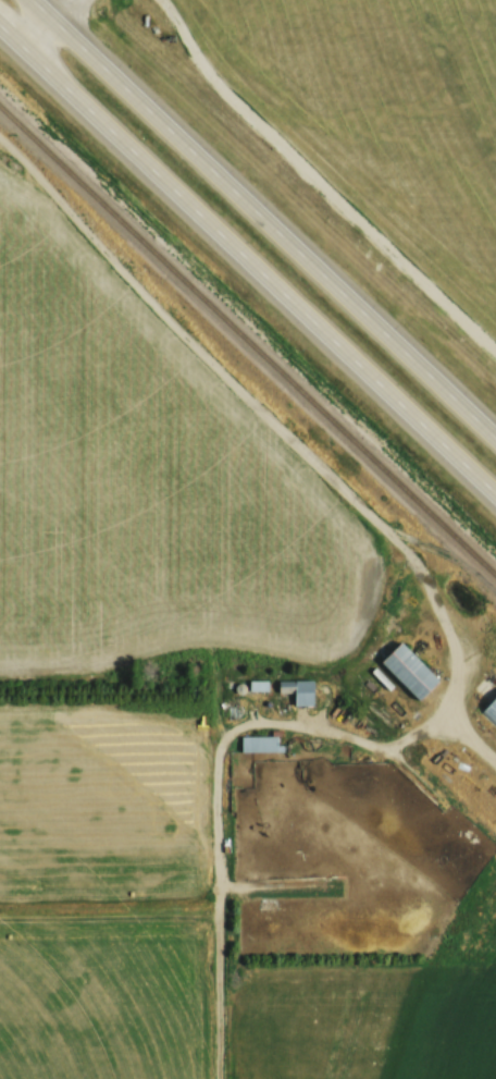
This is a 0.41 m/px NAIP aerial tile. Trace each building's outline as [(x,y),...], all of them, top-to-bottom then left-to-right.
[(378,661),(417,701),(438,680),(399,640),(378,661)] [(311,679),(277,681),(277,693),(292,692),(293,706),(312,705),(311,679)] [(249,690),(267,690),(267,681),(249,681),(249,690)] [(495,726),(495,693),(480,710),(495,726)] [(240,736),(240,751),(277,751),(277,736),(240,736)]
